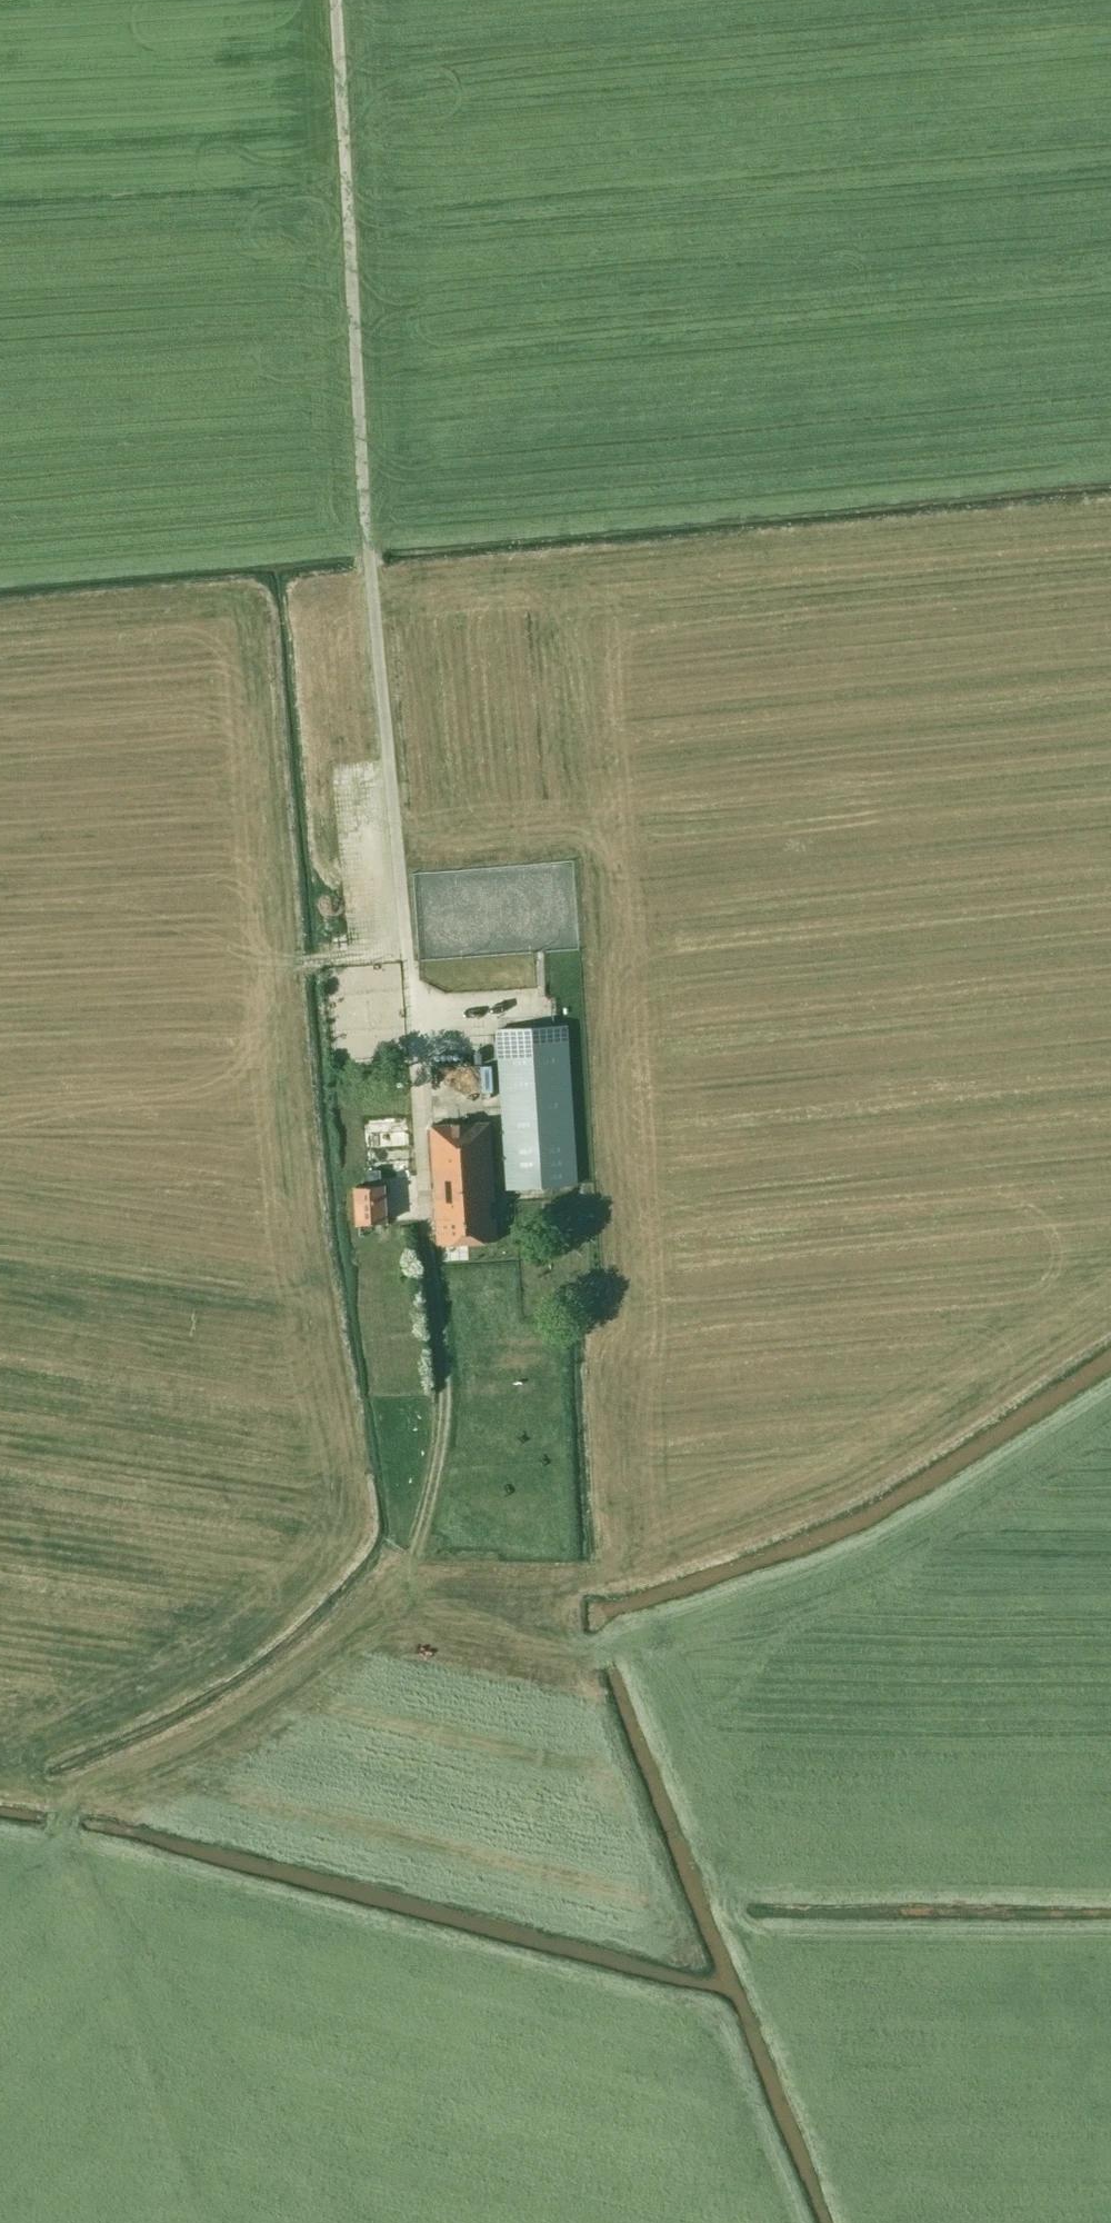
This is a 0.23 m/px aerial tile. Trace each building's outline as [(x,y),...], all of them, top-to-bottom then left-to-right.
[(461,955),(515,976),(523,954),(488,940),(497,916),(479,909),(461,955)] [(567,1025),(496,1029),(506,1187),(577,1183),(567,1025)] [(410,1179),(410,1168),(404,1077),(361,1080),(368,1185),(355,1186),(357,1223),(386,1221),(384,1184),(381,1184),(380,1170),(395,1169),(395,1179),(410,1179)] [(489,1122),(430,1125),(438,1243),(496,1240),(495,1217),(490,1218),(489,1201),(493,1200),(489,1122)]
